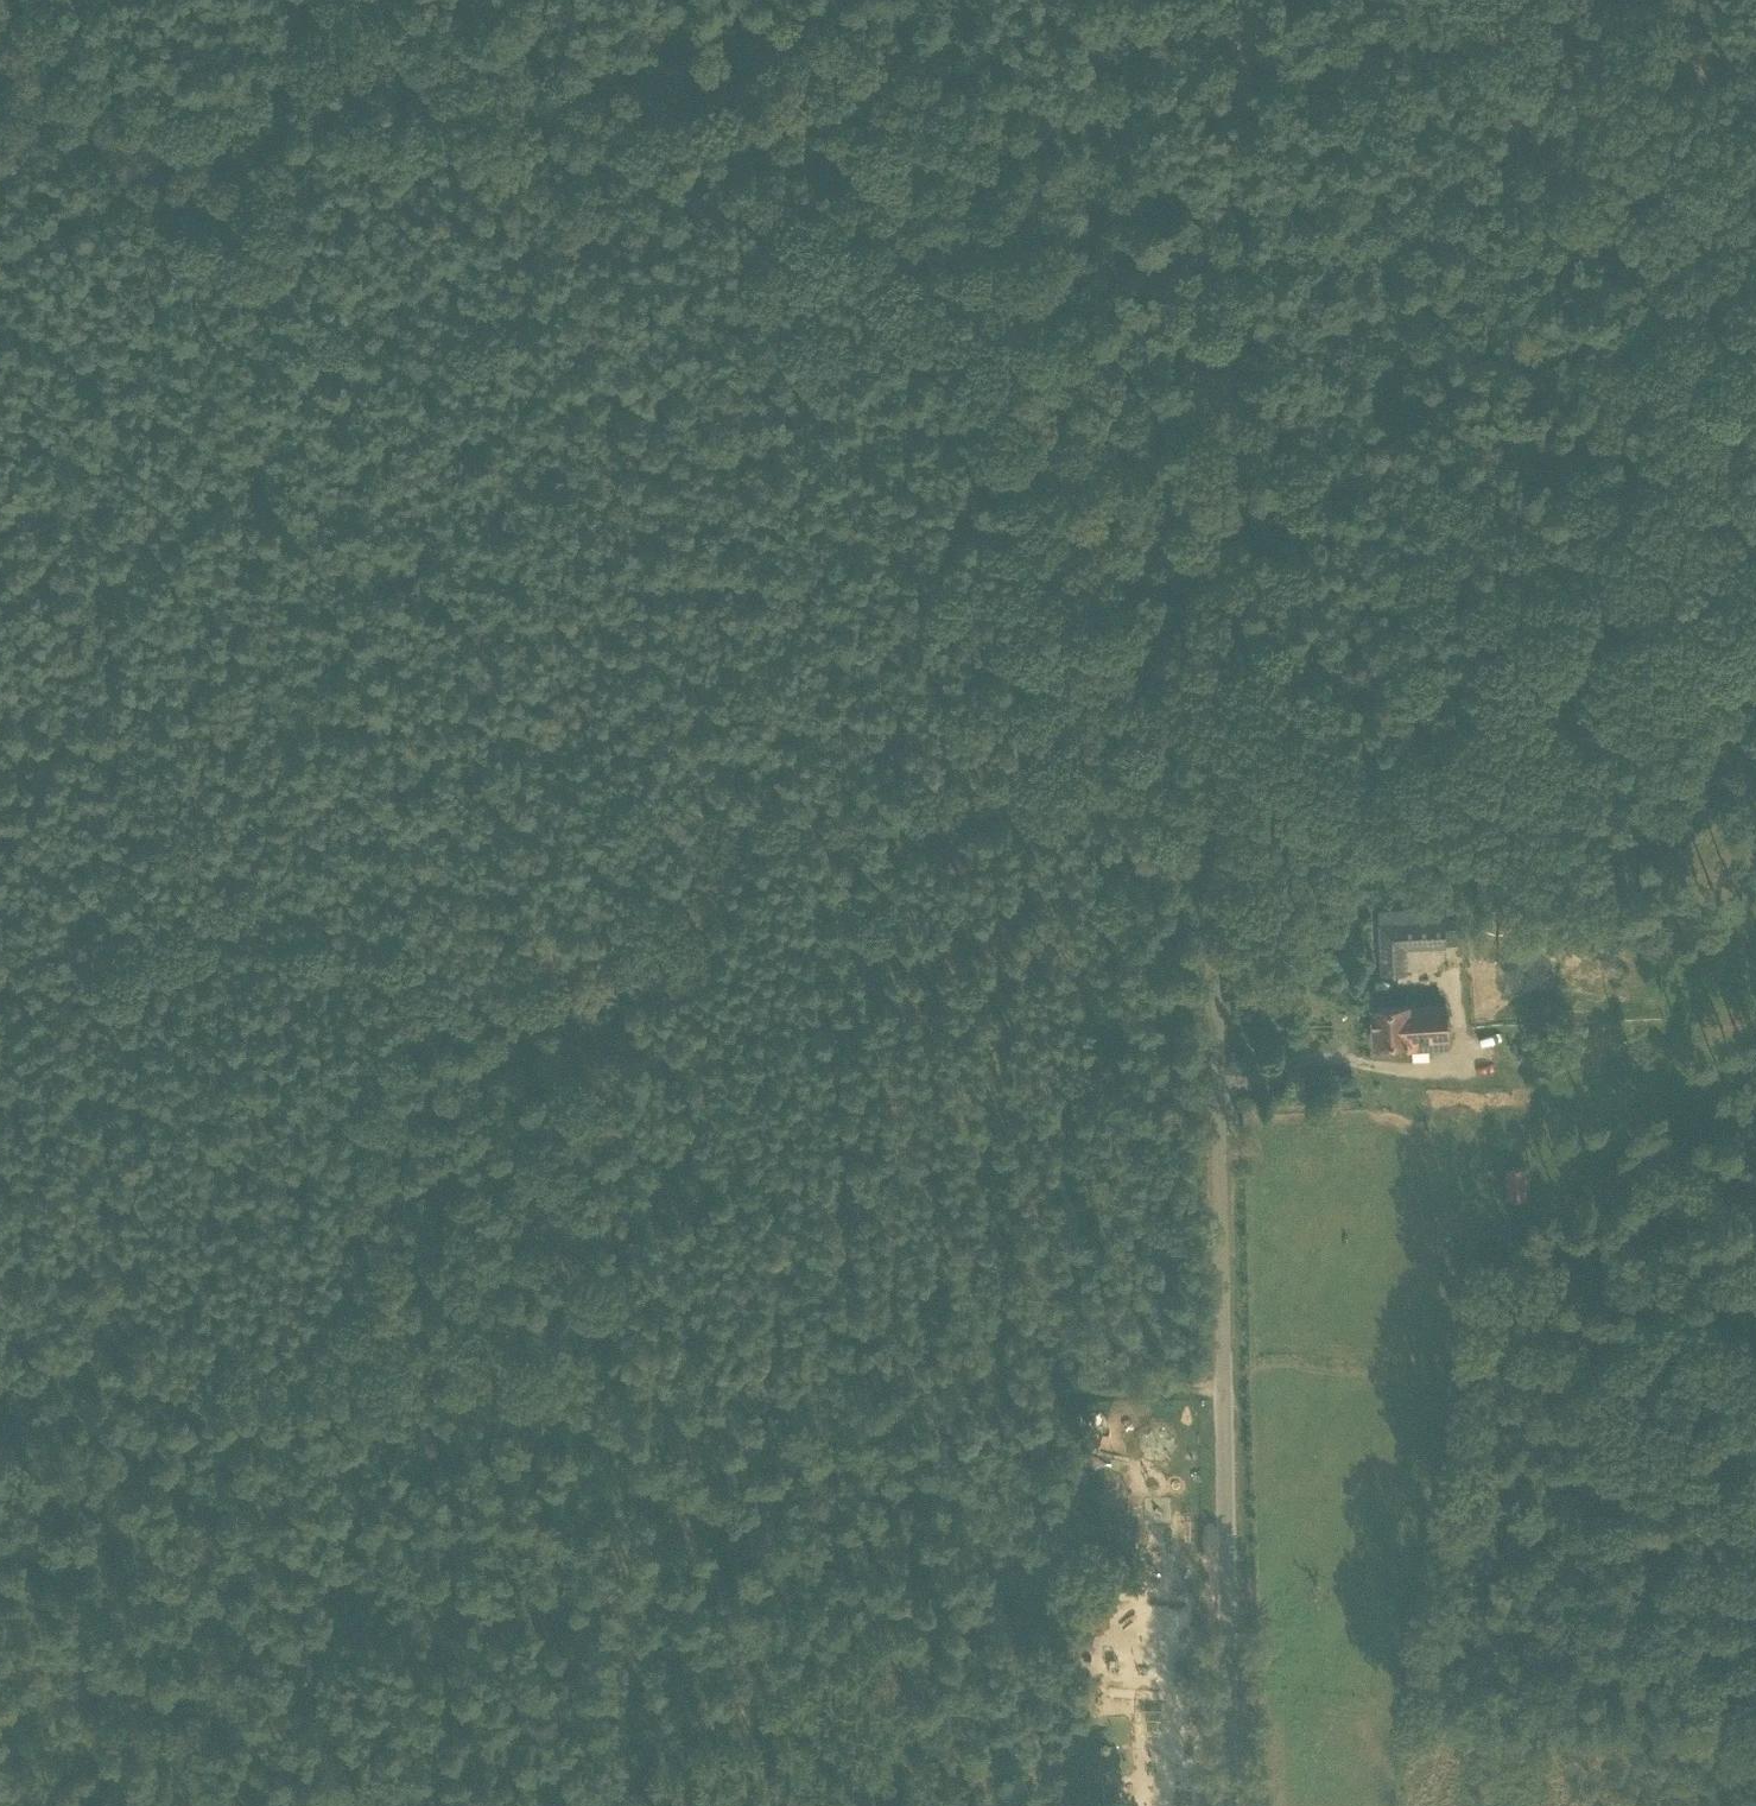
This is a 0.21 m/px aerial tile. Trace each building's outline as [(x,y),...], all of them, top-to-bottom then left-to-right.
[(1446,947),(1446,943),(1462,942),(1461,919),(1378,923),(1381,975),(1408,973),(1407,949),(1446,947)] [(1432,1047),(1431,1032),(1448,1031),(1447,1004),(1411,1006),(1411,1005),(1374,1007),(1376,1042),(1409,1040),(1410,1048),(1432,1047)] [(1527,1167),(1506,1167),(1506,1198),(1528,1198),(1527,1167)]
